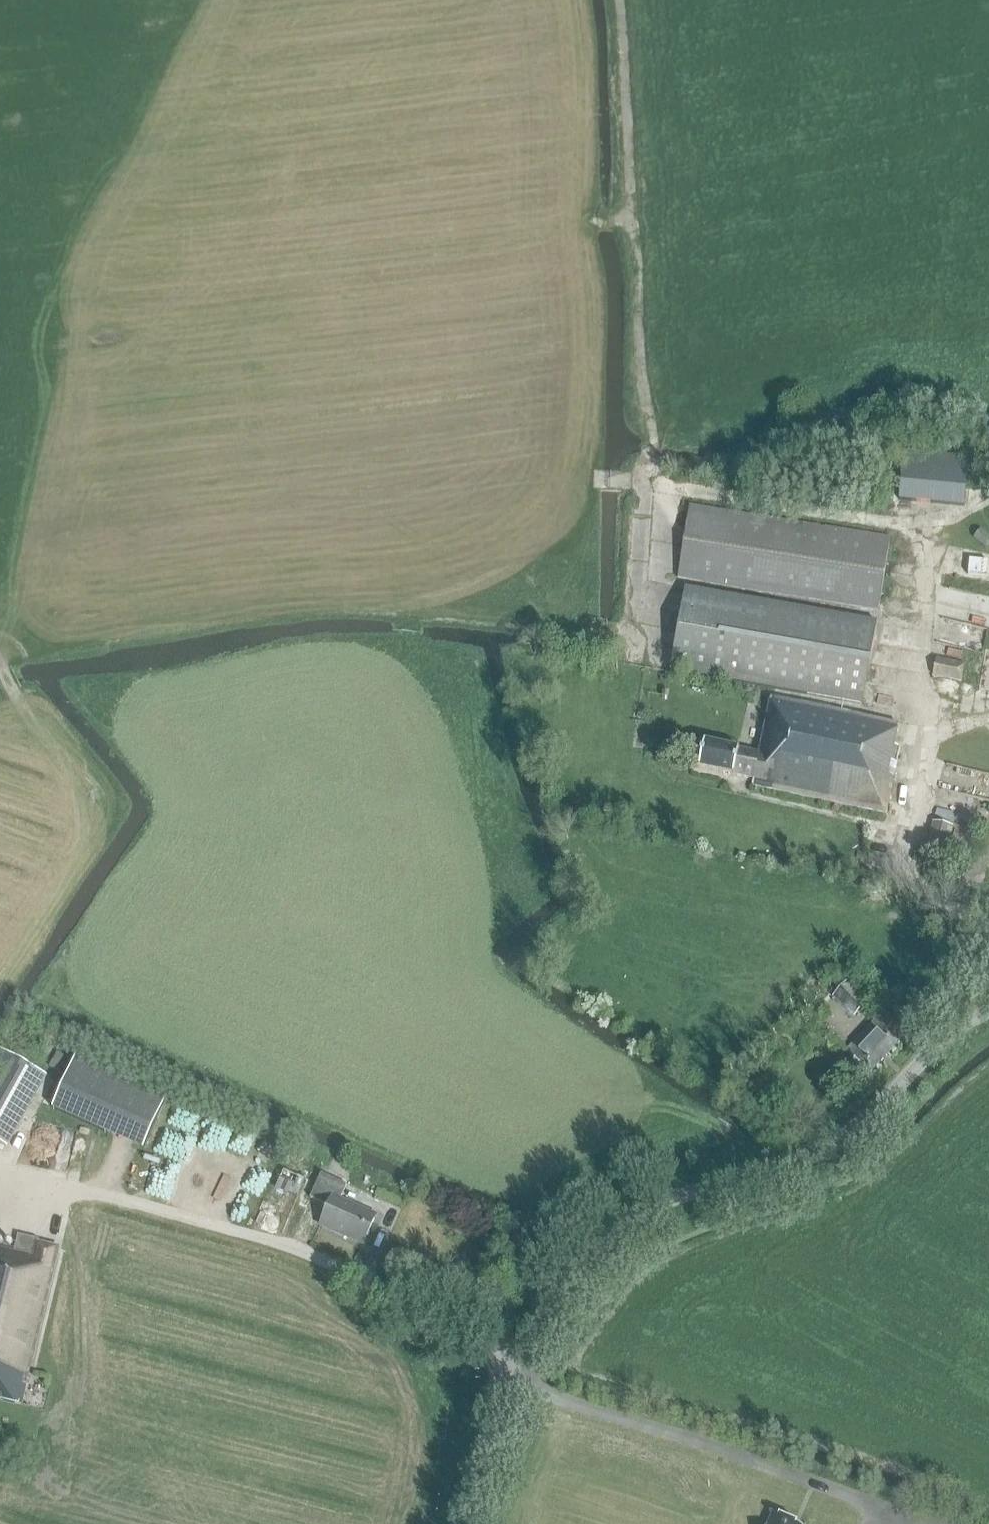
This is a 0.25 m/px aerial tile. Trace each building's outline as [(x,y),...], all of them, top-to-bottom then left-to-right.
[(903,457),(899,499),(964,506),(968,463),(903,457)] [(877,610),(889,539),(688,507),(677,578),(877,610)] [(860,705),(875,622),(684,588),(670,670),(860,705)] [(961,681),(964,664),(935,658),(932,675),(961,681)] [(882,824),(899,748),(893,747),(897,725),(770,698),(758,754),(703,742),(697,768),(752,780),(751,785),(869,810),(866,820),(882,824)] [(947,850),(953,826),(932,821),(926,845),(947,850)] [(853,1017),(868,1000),(847,981),(832,997),(853,1017)] [(870,1072),(899,1042),(875,1019),(846,1050),(854,1057),(844,1068),(858,1081),(868,1071),(870,1072)] [(49,1078),(6,1052),(0,1062),(0,1142),(8,1147),(49,1078)] [(166,1098),(75,1057),(52,1108),(143,1148),(166,1098)] [(308,1181),(284,1169),(276,1187),(296,1196),(298,1191),(302,1193),(308,1181)] [(362,1246),(377,1214),(341,1198),(347,1185),(320,1173),(309,1198),(327,1206),(318,1226),(362,1246)] [(302,1215),(309,1201),(297,1195),(290,1209),(302,1215)] [(58,1252),(37,1246),(39,1239),(18,1234),(13,1253),(0,1250),(0,1402),(19,1407),(56,1265),(55,1264),(58,1252)] [(772,1513),(768,1523),(797,1523),(772,1513)]
